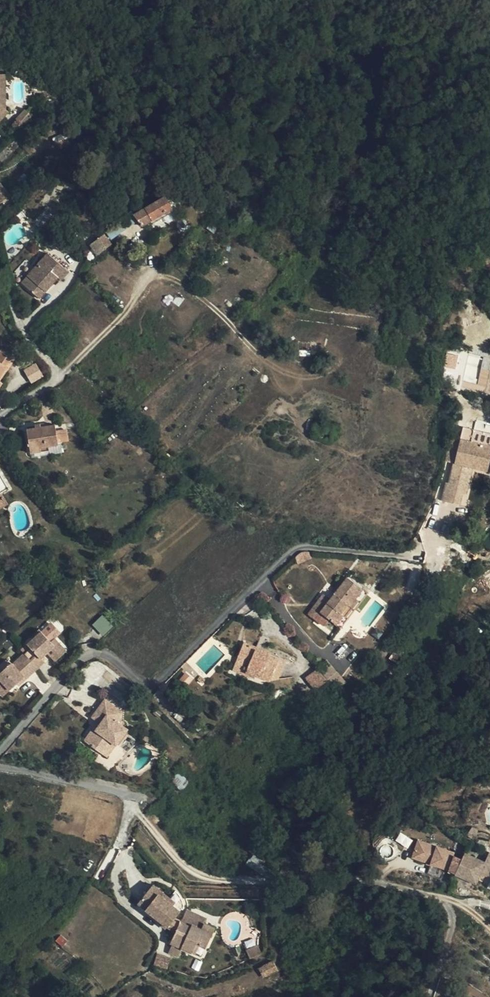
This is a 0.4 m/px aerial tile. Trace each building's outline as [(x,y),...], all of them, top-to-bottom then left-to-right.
[(18,115),(23,123),(32,116),(30,113),(32,112),(31,108),(30,107),(18,115)] [(10,195),(0,182),(0,203),(10,195)] [(136,213),(135,214),(144,227),(150,224),(149,222),(172,208),(166,196),(136,213)] [(174,210),(172,208),(149,222),(150,224),(174,210)] [(22,211),(16,215),(19,220),(25,216),(22,211)] [(98,254),(112,243),(105,233),(90,244),(98,254)] [(48,252),(27,275),(32,280),(26,286),(39,298),(58,278),(60,280),(69,271),(48,252)] [(21,282),(26,286),(32,280),(27,275),(21,282)] [(43,319),(32,330),(39,338),(50,327),(43,319)] [(15,358),(6,352),(0,348),(0,379),(15,358)] [(8,350),(6,352),(15,358),(16,356),(8,350)] [(450,368),(453,355),(446,353),(444,366),(450,368)] [(458,353),(457,370),(464,370),(464,377),(476,378),(478,354),(458,353)] [(478,385),(486,386),(489,360),(489,358),(482,356),(478,385)] [(31,383),(43,376),(36,362),(23,369),(31,383)] [(317,423),(312,433),(328,440),(332,430),(317,423)] [(40,427),(35,428),(27,429),(30,449),(49,446),(58,445),(55,425),(40,427)] [(487,471),(489,458),(489,433),(463,427),(460,439),(455,463),(449,489),(446,488),(443,500),(460,505),(470,467),(473,468),(487,471)] [(446,461),(455,463),(460,439),(452,436),(446,461)] [(464,505),(472,472),(473,468),(470,467),(460,505),(464,505)] [(1,492),(9,488),(0,473),(0,493),(1,492)] [(9,504),(1,492),(0,493),(0,509),(9,504)] [(489,533),(482,540),(489,550),(489,534),(489,533)] [(349,605),(363,589),(347,577),(321,612),(340,627),(348,617),(345,616),(352,607),(349,605)] [(367,592),(363,589),(349,605),(352,607),(345,616),(348,617),(367,592)] [(101,635),(112,627),(103,615),(92,624),(101,635)] [(28,637),(32,640),(39,634),(36,630),(28,637)] [(42,630),(39,634),(48,643),(52,640),(42,630)] [(23,654),(36,668),(41,664),(37,660),(44,654),(48,651),(52,654),(48,658),(54,663),(64,653),(52,640),(48,643),(39,634),(32,640),(25,646),(28,650),(23,654)] [(259,676),(255,646),(244,642),(235,663),(243,667),(242,669),(255,674),(259,676)] [(255,646),(259,676),(269,680),(278,658),(269,655),(270,653),(263,650),(262,652),(257,650),(258,647),(255,646)] [(23,654),(22,655),(10,665),(9,664),(1,670),(0,671),(0,689),(3,693),(13,685),(20,679),(22,681),(36,668),(23,654)] [(317,668),(326,679),(336,672),(327,660),(317,668)] [(1,670),(9,664),(6,661),(5,661),(0,665),(0,669),(1,670)] [(233,670),(241,673),(242,669),(243,667),(235,663),(233,670)] [(312,671),(321,682),(326,679),(317,668),(316,669),(312,671)] [(242,669),(241,673),(253,678),(255,674),(242,669)] [(305,675),(306,676),(314,685),(321,682),(312,671),(305,675)] [(340,676),(336,672),(326,679),(330,684),(340,676)] [(15,687),(22,681),(20,679),(13,685),(15,687)] [(107,699),(102,706),(105,709),(110,701),(107,699)] [(125,712),(110,701),(105,709),(102,706),(90,720),(100,727),(95,733),(93,732),(85,741),(100,753),(111,741),(117,746),(130,730),(117,721),(125,712)] [(195,719),(191,722),(197,731),(201,727),(195,719)] [(110,755),(117,746),(111,741),(100,753),(106,758),(110,755)] [(433,856),(429,862),(439,866),(435,875),(450,881),(453,872),(458,874),(465,856),(430,841),(425,851),(433,856)] [(422,858),(429,862),(433,856),(425,851),(422,858)] [(489,885),(489,863),(477,858),(468,880),(488,889),(489,885)] [(153,884),(139,903),(177,933),(172,942),(191,952),(196,943),(206,947),(215,929),(205,924),(207,919),(187,910),(182,921),(175,918),(181,911),(172,904),(174,901),(153,884)] [(257,946),(247,949),(249,955),(259,952),(257,946)] [(157,954),(154,965),(166,969),(170,958),(157,954)] [(277,971),(274,961),(262,965),(265,975),(277,971)]
